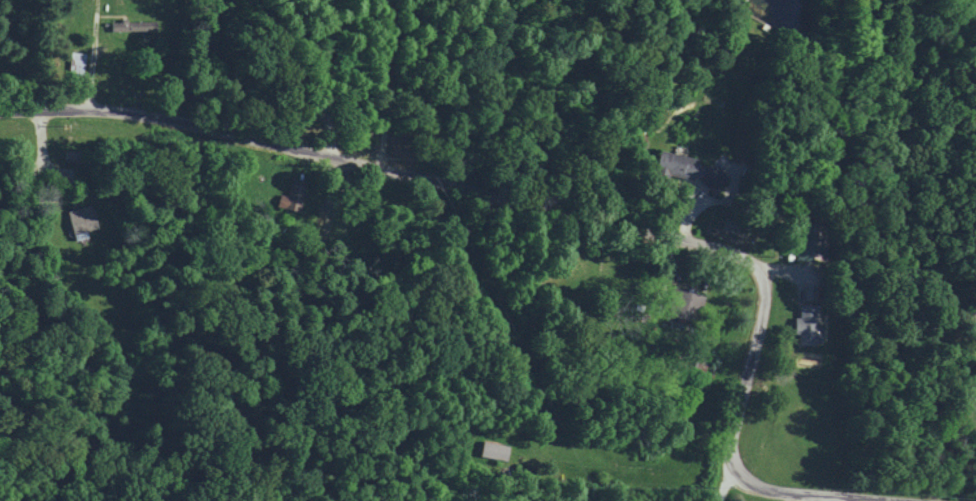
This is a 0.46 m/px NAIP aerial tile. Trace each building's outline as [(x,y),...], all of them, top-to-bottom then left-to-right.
[(109,21),(109,31),(153,30),(153,20),(109,21)] [(82,74),(82,52),(68,51),(67,73),(82,74)] [(696,158),(656,149),(652,171),(720,187),(723,172),(694,165),(696,158)] [(277,193),(273,205),(295,212),(304,181),(290,177),(284,195),(277,193)] [(72,240),(85,237),(83,230),(94,227),(89,204),(65,211),(72,240)] [(795,260),(821,260),(822,223),(795,222),(795,260)] [(702,296),(674,287),(665,315),(693,324),(702,296)] [(819,326),(813,326),(814,304),(797,304),(797,316),(792,316),(791,334),(796,334),(796,343),(819,344),(819,326)] [(477,455),(504,461),(507,446),(479,440),(477,455)]
